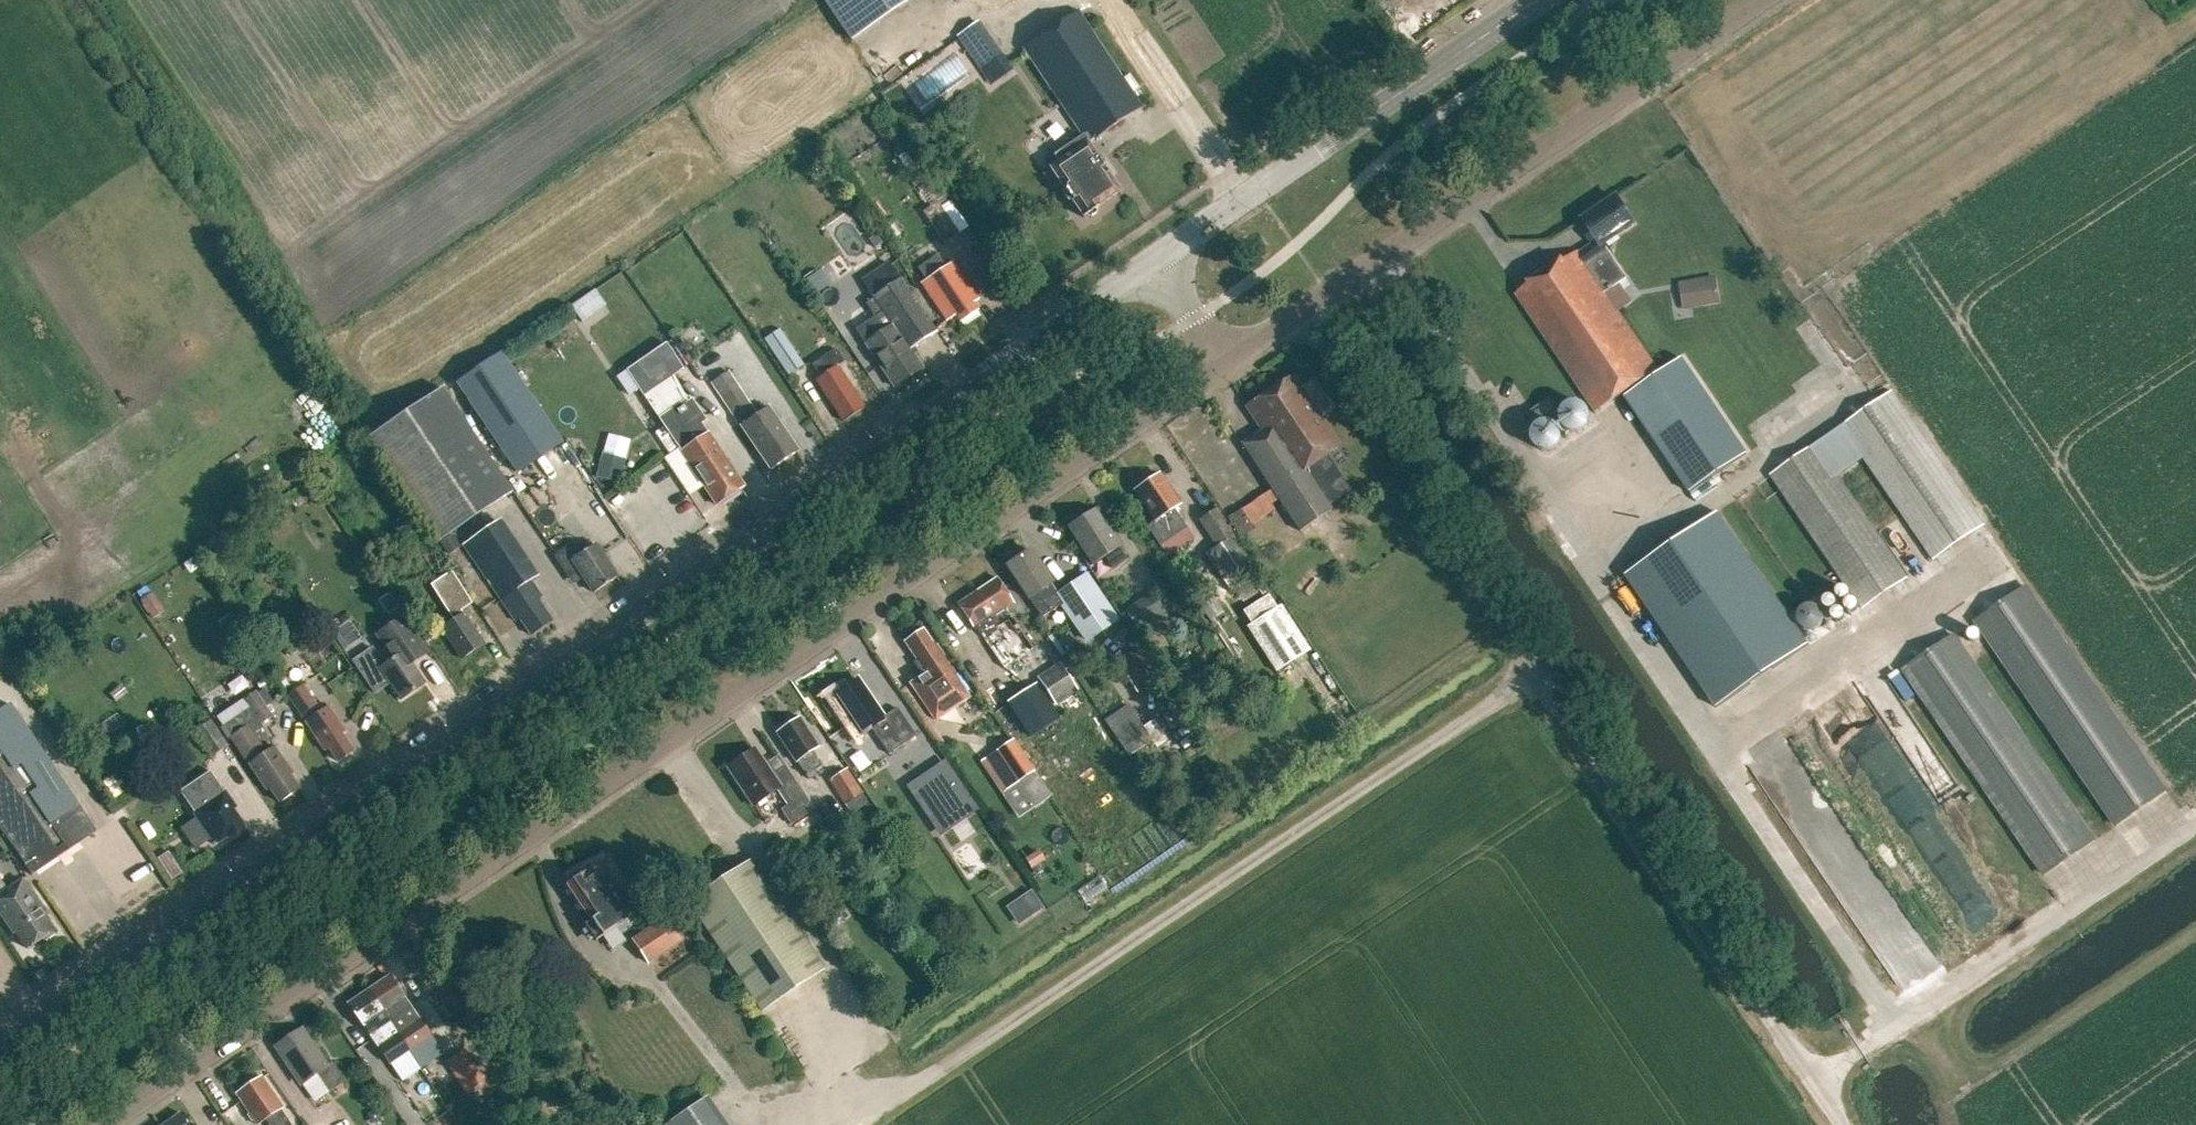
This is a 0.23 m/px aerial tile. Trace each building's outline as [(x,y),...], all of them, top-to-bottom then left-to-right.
[(914,0),(821,0),(851,44),(914,0)] [(1083,218),(1105,203),(1104,202),(1119,192),(1086,144),(1141,107),(1076,12),(1022,49),(1083,138),(1055,156),(1059,163),(1050,169),(1083,218)] [(981,67),(1002,52),(980,19),(958,34),(981,67)] [(1617,197),(1584,220),(1598,240),(1579,253),(1515,297),(1594,414),(1628,391),(1658,371),(1605,293),(1627,278),(1604,245),(1635,224),(1617,197)] [(943,244),(958,234),(937,203),(922,213),(943,244)] [(959,322),(976,310),(972,305),(978,301),(952,264),(921,285),(945,321),(954,315),(959,322)] [(1715,276),(1694,279),(1698,306),(1720,302),(1715,276)] [(934,333),(899,281),(873,299),(883,314),(857,331),(865,344),(865,345),(893,387),(920,368),(908,351),(934,333)] [(583,321),(607,304),(596,288),(571,305),(583,321)] [(787,377),(803,366),(779,330),(763,341),(787,377)] [(643,397),(683,369),(665,344),(626,371),(626,370),(616,377),(629,395),(638,389),(643,397)] [(843,422),(864,408),(837,366),(844,362),(835,349),(811,365),(820,377),(815,380),(843,422)] [(515,473),(559,442),(499,354),(454,384),(515,473)] [(1625,397),(1690,493),(1747,455),(1682,359),(1625,397)] [(720,396),(736,385),(728,373),(711,384),(720,396)] [(1340,446),(1319,414),(1294,375),(1286,380),(1247,405),(1263,430),(1242,443),(1243,445),(1244,445),(1299,532),(1331,511),(1327,505),(1350,491),(1326,455),(1340,446)] [(438,542),(513,492),(445,389),(370,439),(438,542)] [(1933,560),(1984,525),(1893,392),(1841,427),(1933,560)] [(1534,424),(1556,409),(1549,399),(1526,414),(1534,424)] [(691,400),(687,403),(685,400),(658,419),(688,463),(687,464),(715,505),(719,502),(720,504),(741,490),(740,488),(744,486),(716,444),(715,445),(695,416),(700,413),(691,400)] [(1558,417),(1558,420),(1558,423),(1559,425),(1561,429),(1563,431),(1565,433),(1567,434),(1571,435),(1574,436),(1578,435),(1580,434),(1583,433),(1585,431),(1586,429),(1588,427),(1589,423),(1589,420),(1589,417),(1588,413),(1586,411),(1585,409),(1583,407),(1580,406),(1576,405),(1574,404),(1570,405),(1567,406),(1565,407),(1563,409),(1561,411),(1559,413),(1558,417)] [(742,416),(736,421),(740,427),(769,471),(797,452),(767,409),(757,416),(747,423),(742,416)] [(1528,438),(1527,440),(1528,443),(1528,446),(1530,448),(1532,452),(1534,453),(1537,455),(1540,456),(1543,456),(1547,456),(1550,455),(1552,453),(1554,451),(1557,448),(1558,446),(1559,443),(1559,440),(1559,438),(1557,434),(1556,431),(1554,429),(1552,428),(1550,426),(1546,425),(1543,425),(1539,425),(1537,426),(1534,428),(1532,429),(1530,431),(1528,435),(1528,438)] [(663,427),(654,433),(669,455),(678,449),(663,427)] [(1862,609),(1907,578),(1816,444),(1771,476),(1862,609)] [(619,484),(625,458),(602,452),(595,477),(619,484)] [(1158,546),(1185,529),(1172,510),(1178,505),(1158,475),(1133,492),(1154,523),(1146,528),(1158,546)] [(1222,578),(1250,561),(1215,509),(1197,521),(1214,547),(1205,553),(1222,578)] [(1105,530),(1093,512),(1068,528),(1092,565),(1104,557),(1111,569),(1125,560),(1117,548),(1120,547),(1108,529),(1105,530)] [(1716,708),(1808,645),(1718,512),(1625,575),(1716,708)] [(551,622),(537,600),(541,597),(531,583),(536,579),(497,521),(463,545),(515,622),(518,620),(529,636),(551,622)] [(451,535),(439,543),(447,556),(460,547),(451,535)] [(432,567),(442,560),(428,539),(418,546),(432,567)] [(580,554),(573,543),(553,557),(568,579),(578,571),(593,593),(616,578),(594,545),(580,554)] [(1057,595),(1050,585),(1051,585),(1028,552),(1006,567),(1028,600),(1040,619),(1062,604),(1086,640),(1113,622),(1083,578),(1057,595)] [(1304,566),(1290,584),(1306,596),(1320,577),(1304,566)] [(462,616),(459,611),(471,603),(451,573),(431,587),(454,622),(441,630),(460,660),(483,645),(464,615),(462,616)] [(996,578),(977,591),(957,605),(974,630),(994,617),(1013,604),(996,578)] [(2118,826),(2167,793),(2027,588),(1978,621),(2118,826)] [(152,593),(140,601),(144,607),(156,599),(152,593)] [(1152,593),(1123,611),(1132,624),(1148,613),(1152,619),(1164,612),(1152,593)] [(1210,595),(1198,603),(1210,622),(1222,613),(1210,595)] [(1268,596),(1242,612),(1251,625),(1247,627),(1275,672),(1308,651),(1280,606),(1276,609),(1268,596)] [(424,684),(411,665),(426,655),(421,647),(401,618),(376,636),(393,660),(383,667),(371,649),(352,662),(374,694),(389,684),(400,701),(424,684)] [(923,630),(904,643),(917,661),(913,663),(922,676),(910,684),(927,710),(928,709),(935,721),(952,709),(953,709),(969,698),(945,663),(946,662),(933,643),(932,644),(923,630)] [(1906,670),(2046,876),(2096,841),(1956,636),(1906,670)] [(1137,693),(1161,678),(1140,646),(1117,661),(1137,693)] [(258,657),(244,666),(248,673),(244,675),(249,682),(252,680),(256,685),(270,676),(258,657)] [(1056,704),(1079,689),(1060,661),(1038,676),(1056,704)] [(884,719),(857,680),(833,696),(861,737),(871,730),(888,755),(915,736),(898,710),(884,719)] [(1036,685),(1008,703),(1030,737),(1058,719),(1036,685)] [(320,713),(302,688),(289,697),(306,723),(305,723),(324,751),(328,749),(337,763),(352,753),(339,734),(344,732),(328,708),(320,713)] [(257,689),(244,698),(250,707),(261,723),(274,715),(257,689)] [(1129,755),(1153,739),(1129,703),(1105,719),(1129,755)] [(96,832),(10,706),(0,713),(0,829),(32,876),(96,832)] [(274,748),(265,754),(250,731),(261,723),(250,707),(238,715),(246,727),(230,738),(266,792),(269,790),(279,804),(298,790),(289,777),(292,774),(274,748)] [(805,732),(797,720),(776,735),(795,762),(806,777),(820,767),(810,752),(820,745),(809,730),(805,732)] [(211,721),(194,732),(211,757),(227,746),(211,721)] [(1017,783),(1033,772),(1012,741),(996,752),(1017,783)] [(772,776),(754,750),(727,768),(753,806),(778,789),(788,805),(781,811),(791,826),(814,810),(785,767),(772,776)] [(944,766),(911,788),(933,821),(966,798),(944,766)] [(844,804),(861,793),(846,770),(828,782),(843,805),(844,804)] [(224,794),(211,773),(180,793),(186,802),(194,814),(194,815),(215,845),(226,837),(227,838),(243,827),(231,811),(234,808),(224,794)] [(170,852),(159,859),(173,881),(184,874),(170,852)] [(641,911),(607,860),(585,875),(576,873),(568,879),(566,885),(590,921),(583,925),(594,942),(641,911)] [(823,970),(750,861),(686,904),(666,917),(667,918),(633,941),(648,963),(681,940),(702,925),(761,1012),(823,970)] [(0,880),(0,915),(13,934),(15,933),(26,949),(52,931),(40,913),(43,911),(22,880),(7,891),(0,880)] [(1031,893),(1009,908),(1019,923),(1041,908),(1031,893)] [(370,991),(409,1050),(429,1037),(419,1021),(404,998),(403,998),(389,978),(370,991)] [(388,1066),(410,1052),(409,1050),(370,991),(347,1006),(388,1066)] [(309,1045),(300,1032),(276,1047),(301,1085),(317,1074),(329,1092),(344,1082),(331,1063),(325,1068),(310,1045),(309,1045)] [(465,1094),(482,1083),(462,1053),(451,1060),(461,1075),(455,1079),(465,1094)] [(279,1110),(282,1108),(261,1078),(236,1095),(256,1124),(264,1120),(267,1124),(289,1124),(279,1110)] [(179,1115),(164,1124),(186,1124),(179,1115)]
